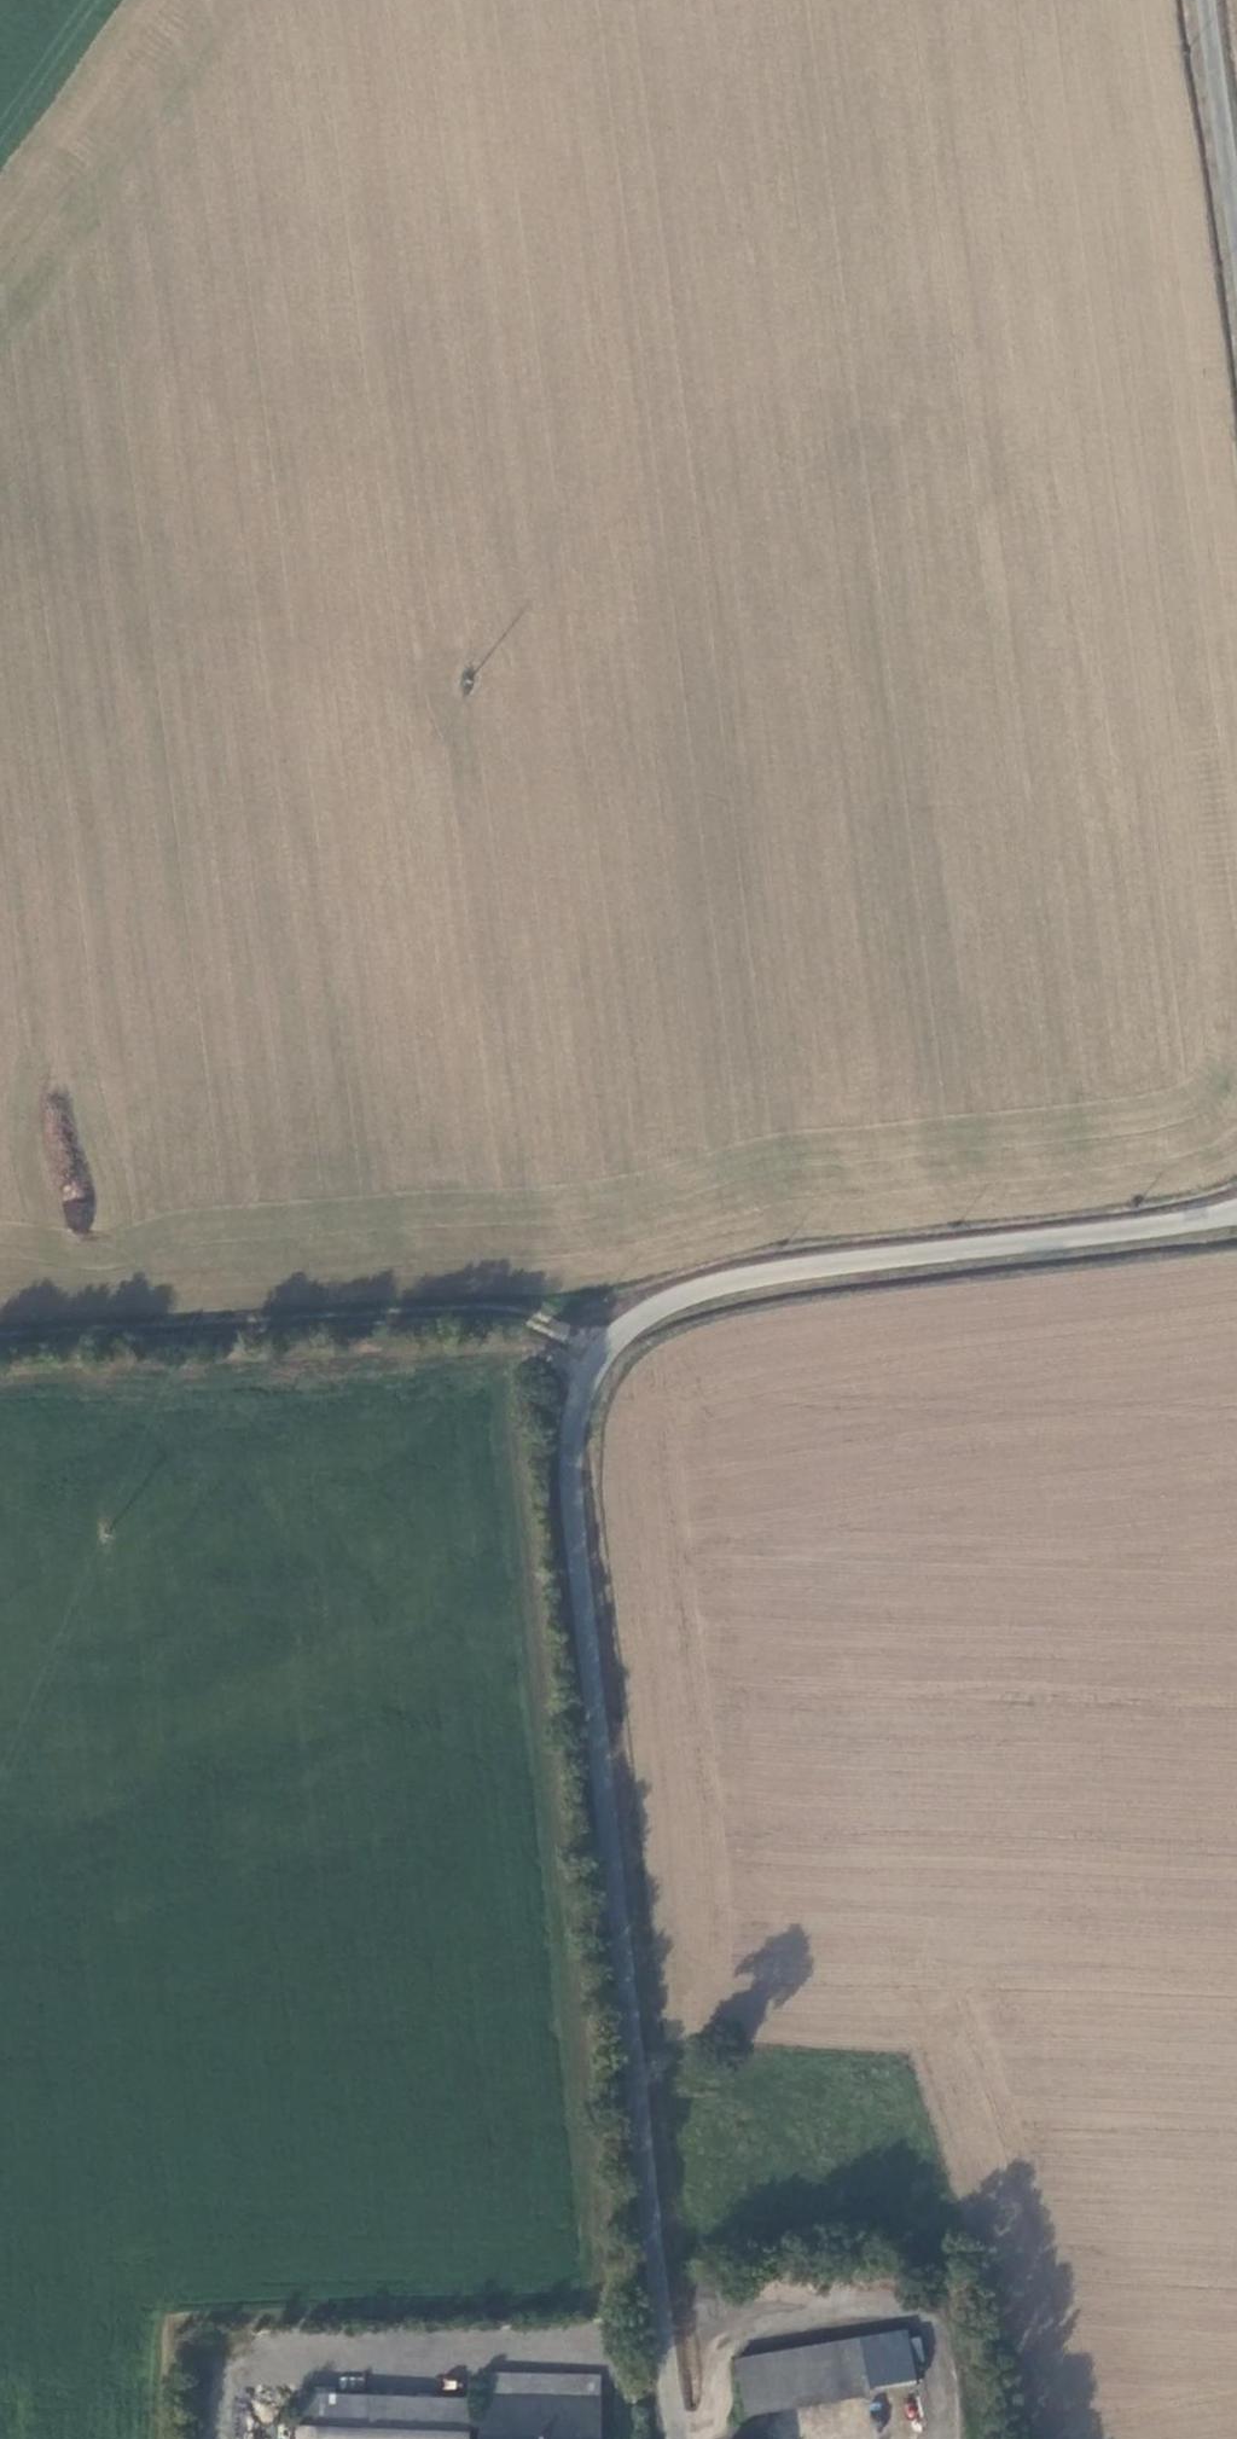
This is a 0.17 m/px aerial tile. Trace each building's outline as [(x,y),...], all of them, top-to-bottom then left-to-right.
[(906,2332),(738,2362),(748,2415),(840,2400),(870,2395),(870,2389),(913,2383),(906,2332)] [(601,2374),(483,2372),(483,2393),(480,2392),(479,2438),(600,2438),(601,2374)] [(469,2397),(301,2393),(299,2438),(468,2438),(469,2397)]
